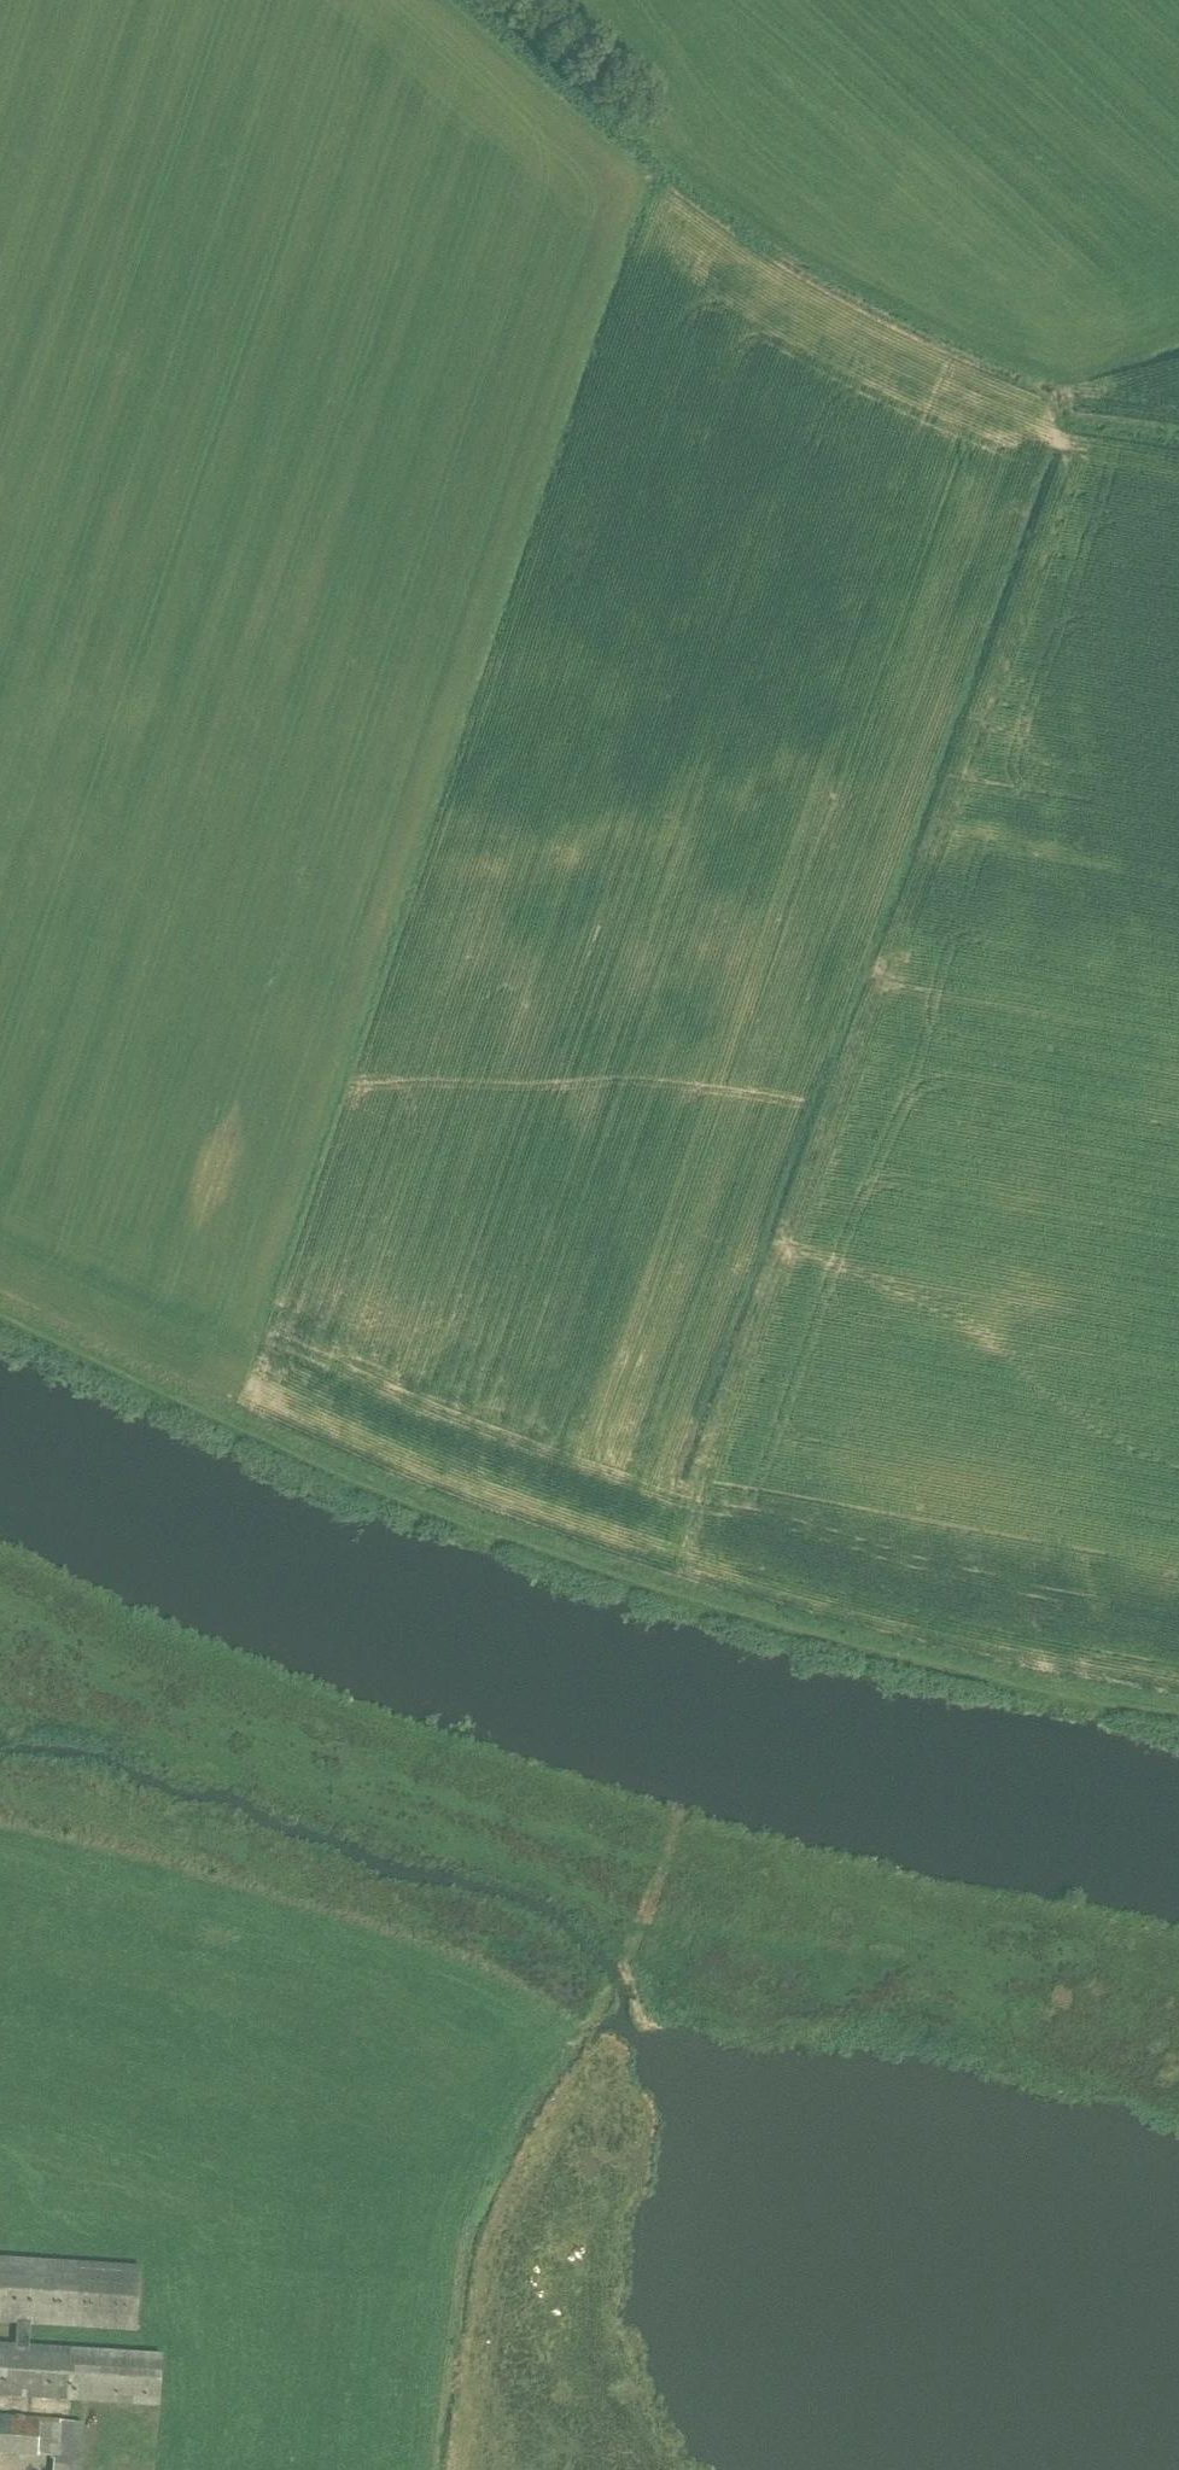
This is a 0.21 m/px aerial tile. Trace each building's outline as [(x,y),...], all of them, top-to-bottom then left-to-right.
[(141,2267),(0,2257),(0,2321),(17,2323),(16,2345),(0,2344),(0,2395),(159,2406),(163,2355),(30,2346),(32,2323),(137,2331),(141,2267)] [(85,2422),(40,2417),(0,2414),(0,2453),(39,2456),(39,2455),(51,2457),(51,2459),(60,2461),(59,2469),(79,2469),(85,2422)]
